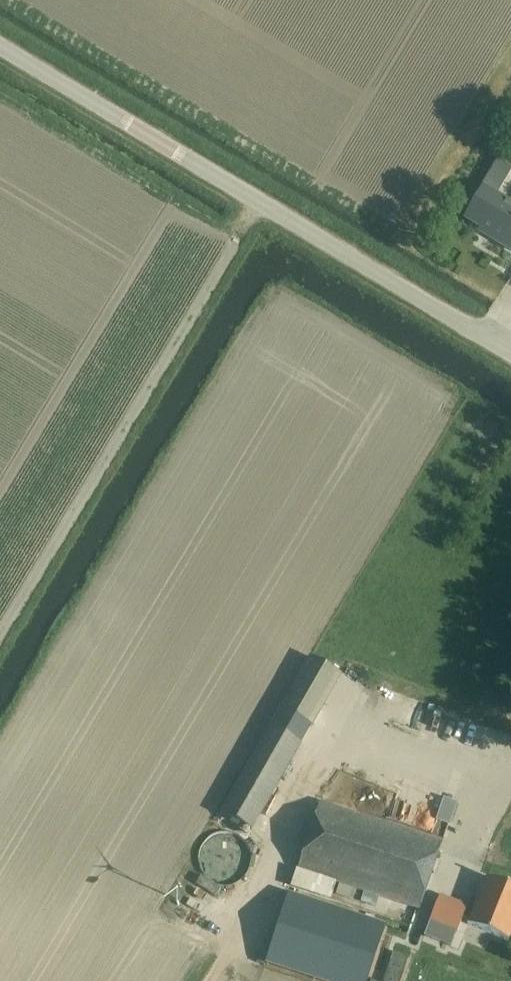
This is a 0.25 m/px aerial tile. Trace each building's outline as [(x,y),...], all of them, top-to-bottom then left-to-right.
[(484,188),(476,201),(465,218),(492,234),(489,238),(510,251),(510,204),(484,188)] [(270,727),(221,814),(253,833),(303,746),(313,726),(281,708),(270,727)] [(448,824),(456,802),(444,797),(436,819),(448,824)] [(420,910),(436,861),(442,842),(320,802),(298,871),(339,884),(335,895),(354,901),(358,890),(363,892),(358,906),(375,912),(380,897),(420,910)] [(216,868),(232,868),(231,854),(249,854),(248,837),(216,837),(216,868)] [(471,918),(469,923),(509,940),(510,935),(510,887),(487,877),(478,900),(471,898),(468,906),(442,895),(432,920),(458,931),(465,915),(471,918)] [(267,964),(318,980),(368,980),(386,926),(290,895),(267,964)] [(394,956),(386,980),(401,980),(407,961),(394,956)]
